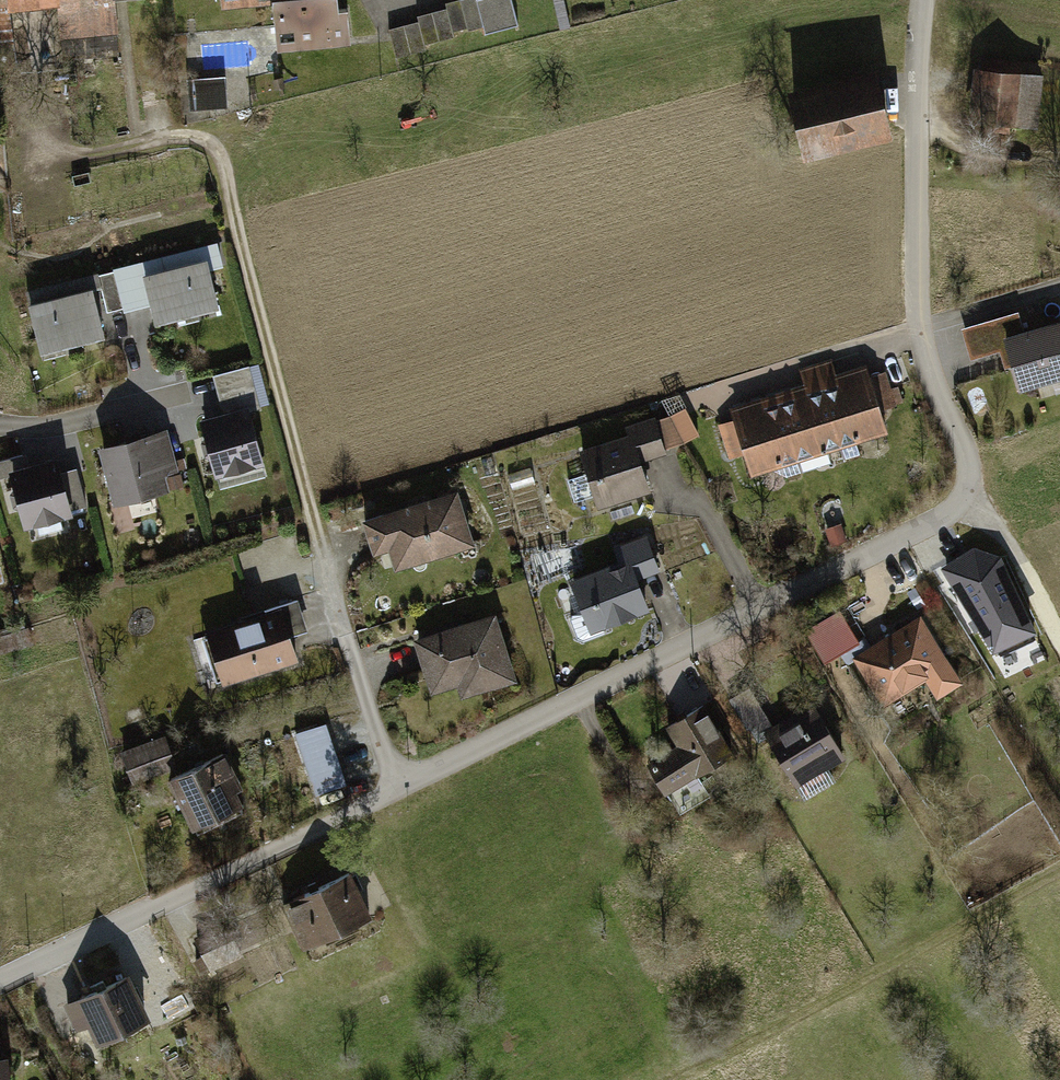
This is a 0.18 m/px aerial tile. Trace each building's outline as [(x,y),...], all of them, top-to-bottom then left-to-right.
[(8,11),(60,8),(61,48),(120,44),(115,0),(0,0),(0,11),(8,11)] [(223,9),(266,2),(265,0),(221,0),(223,9)] [(290,43),(363,36),(362,0),(354,0),(353,0),(288,0),(290,43)] [(388,29),(395,59),(426,51),(425,45),(454,38),(453,32),(483,25),(486,37),(521,28),(514,0),(464,0),(445,5),(447,10),(416,18),(417,21),(388,29)] [(879,66),(789,87),(805,156),(895,135),(879,66)] [(1043,71),(974,67),(970,121),(1040,125),(1043,71)] [(208,260),(145,275),(159,325),(220,309),(208,260)] [(133,268),(99,276),(108,313),(141,304),(133,268)] [(92,287),(30,304),(44,353),(106,335),(92,287)] [(1004,334),(1021,386),(1059,374),(1059,316),(1004,334)] [(888,431),(866,366),(837,376),(831,358),(798,369),(803,385),(728,411),(751,478),(888,431)] [(249,406),(202,419),(217,475),(265,462),(249,406)] [(628,434),(582,448),(601,507),(649,492),(639,461),(664,453),(653,418),(626,427),(628,434)] [(165,432),(100,450),(115,504),(170,489),(166,475),(176,473),(165,432)] [(58,456),(9,469),(27,528),(76,515),(58,456)] [(458,493),(365,519),(375,554),(388,550),(395,569),(475,547),(458,493)] [(619,563),(573,580),(592,631),(648,610),(637,580),(660,572),(646,534),(613,546),(619,563)] [(826,662),(862,641),(841,606),(805,628),(826,662)] [(284,609),(207,631),(224,685),(300,661),(284,609)] [(497,612),(414,638),(433,695),(458,687),(462,699),(519,681),(497,612)] [(924,617),(857,657),(893,720),(961,681),(924,617)] [(817,701),(765,730),(798,785),(848,756),(817,701)] [(678,744),(649,760),(667,792),(734,756),(705,702),(667,723),(678,744)] [(327,722),(296,732),(316,796),(347,786),(327,722)] [(166,736),(121,750),(130,779),(175,765),(166,736)] [(222,755),(171,778),(195,827),(246,802),(222,755)] [(374,919),(353,872),(284,903),(305,949),(374,919)] [(131,972),(46,1015),(60,1043),(88,1029),(97,1046),(154,1018),(131,972)] [(0,1053),(0,1079),(14,1079),(10,1052),(0,1053)]
